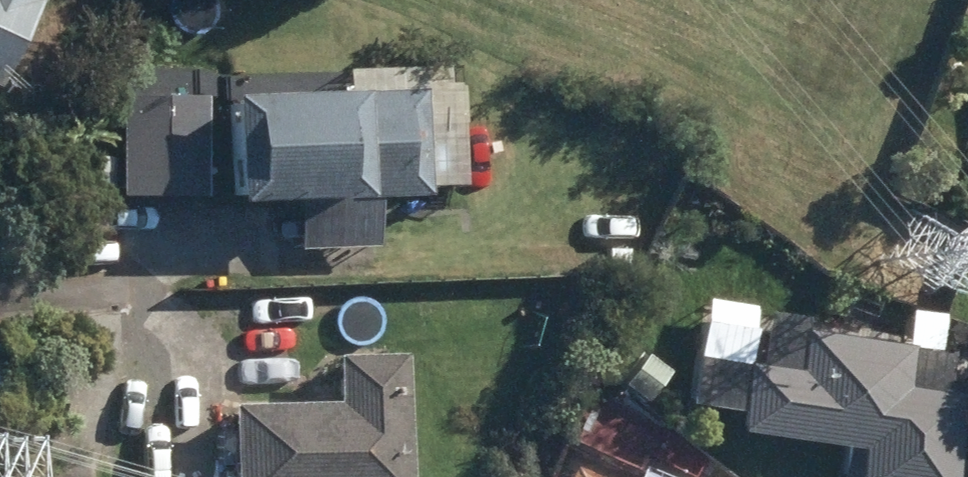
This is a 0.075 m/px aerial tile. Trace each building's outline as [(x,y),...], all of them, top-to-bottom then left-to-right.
[(8,88),(51,0),(0,0),(0,84),(8,88)] [(305,199),(306,251),(388,249),(386,199),(438,197),(437,188),(472,187),(470,85),(456,85),(456,65),(353,68),(353,92),(246,93),(248,199),(305,199)] [(172,203),(203,203),(203,197),(212,197),(215,98),(131,97),(128,196),(172,198),(172,203)] [(967,453),(967,354),(964,354),(960,393),(919,390),(923,351),(948,353),(953,316),(918,313),(914,342),(814,332),(810,372),(757,366),(750,431),(853,442),(849,476),(965,476),(967,453)] [(655,331),(681,352),(694,334),(668,315),(655,331)] [(705,358),(757,365),(762,329),(709,323),(705,358)] [(242,476),(420,476),(417,355),(348,357),(348,402),(241,405),(242,476)] [(580,468),(576,476),(600,476),(580,468)]
